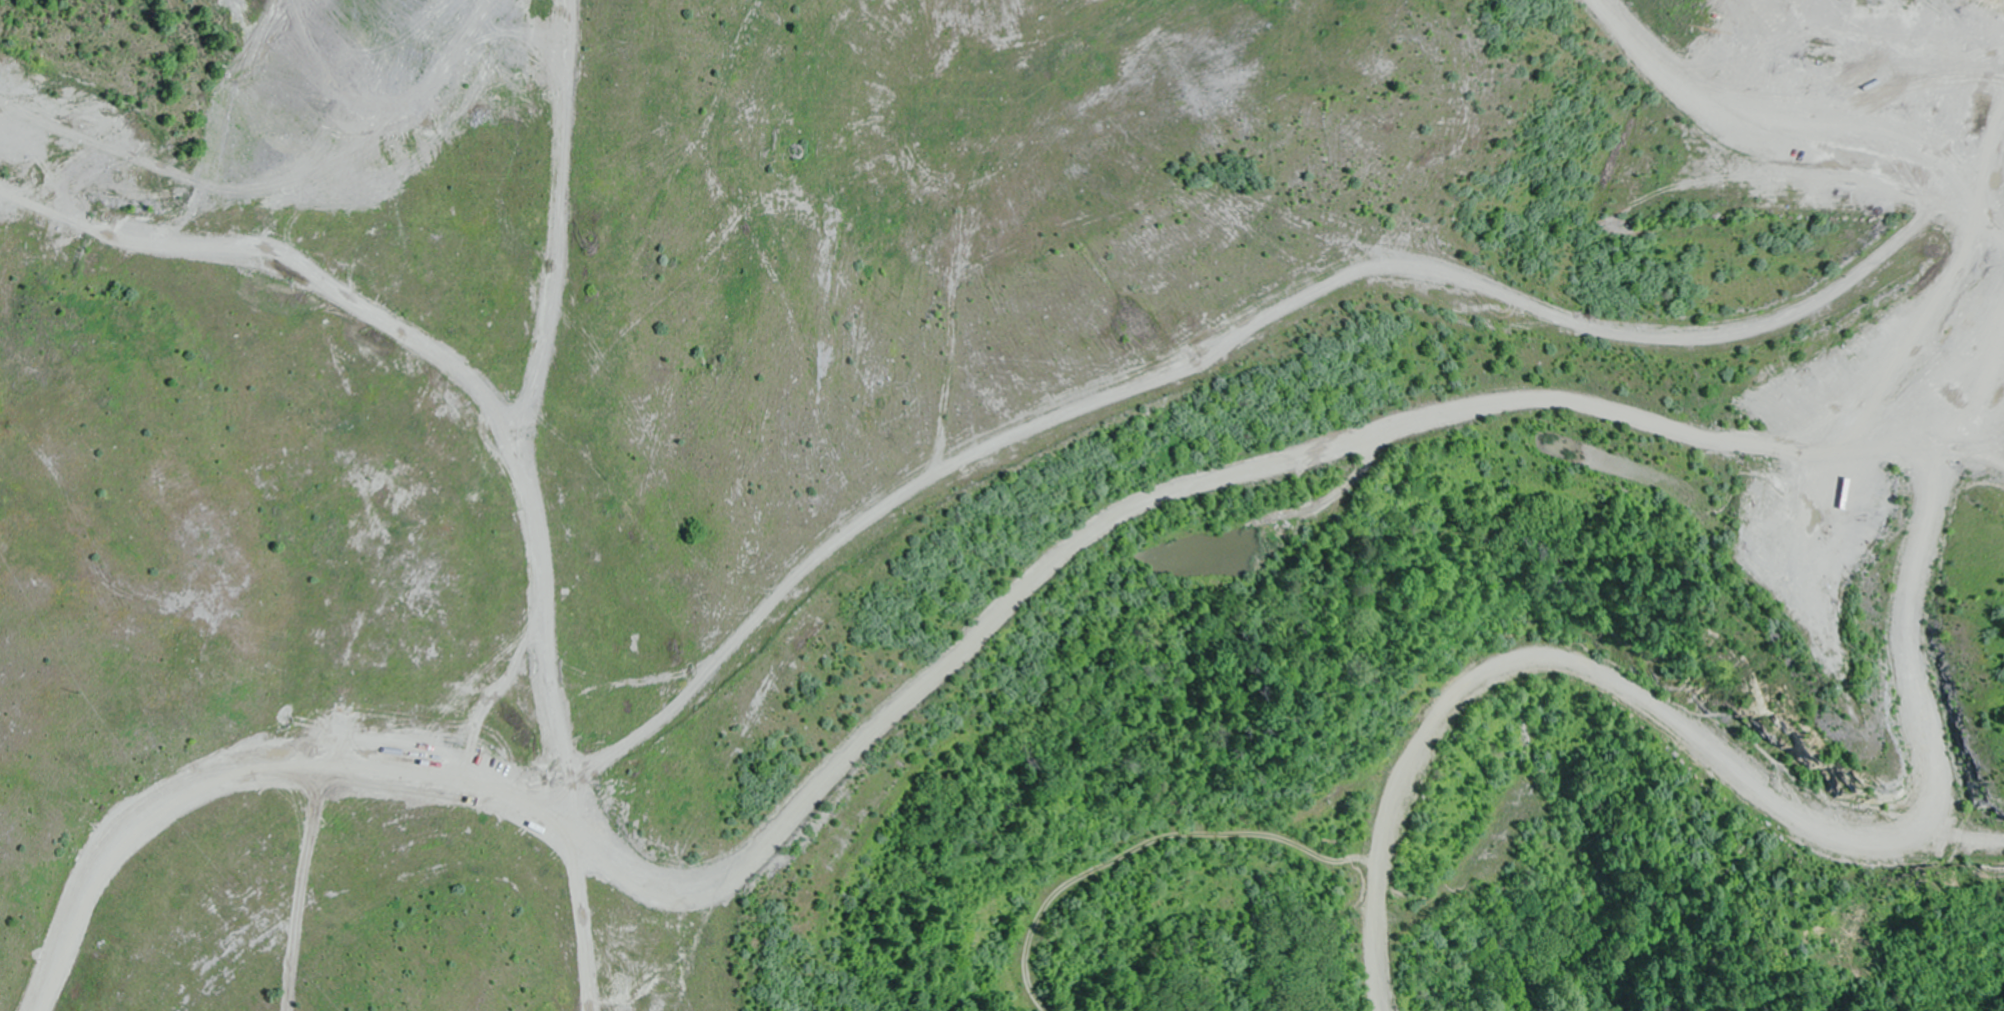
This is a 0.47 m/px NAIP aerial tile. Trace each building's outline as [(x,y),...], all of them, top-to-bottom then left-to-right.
[(1988,27),(1996,30),(2003,9),(1995,6),(1988,27)]
